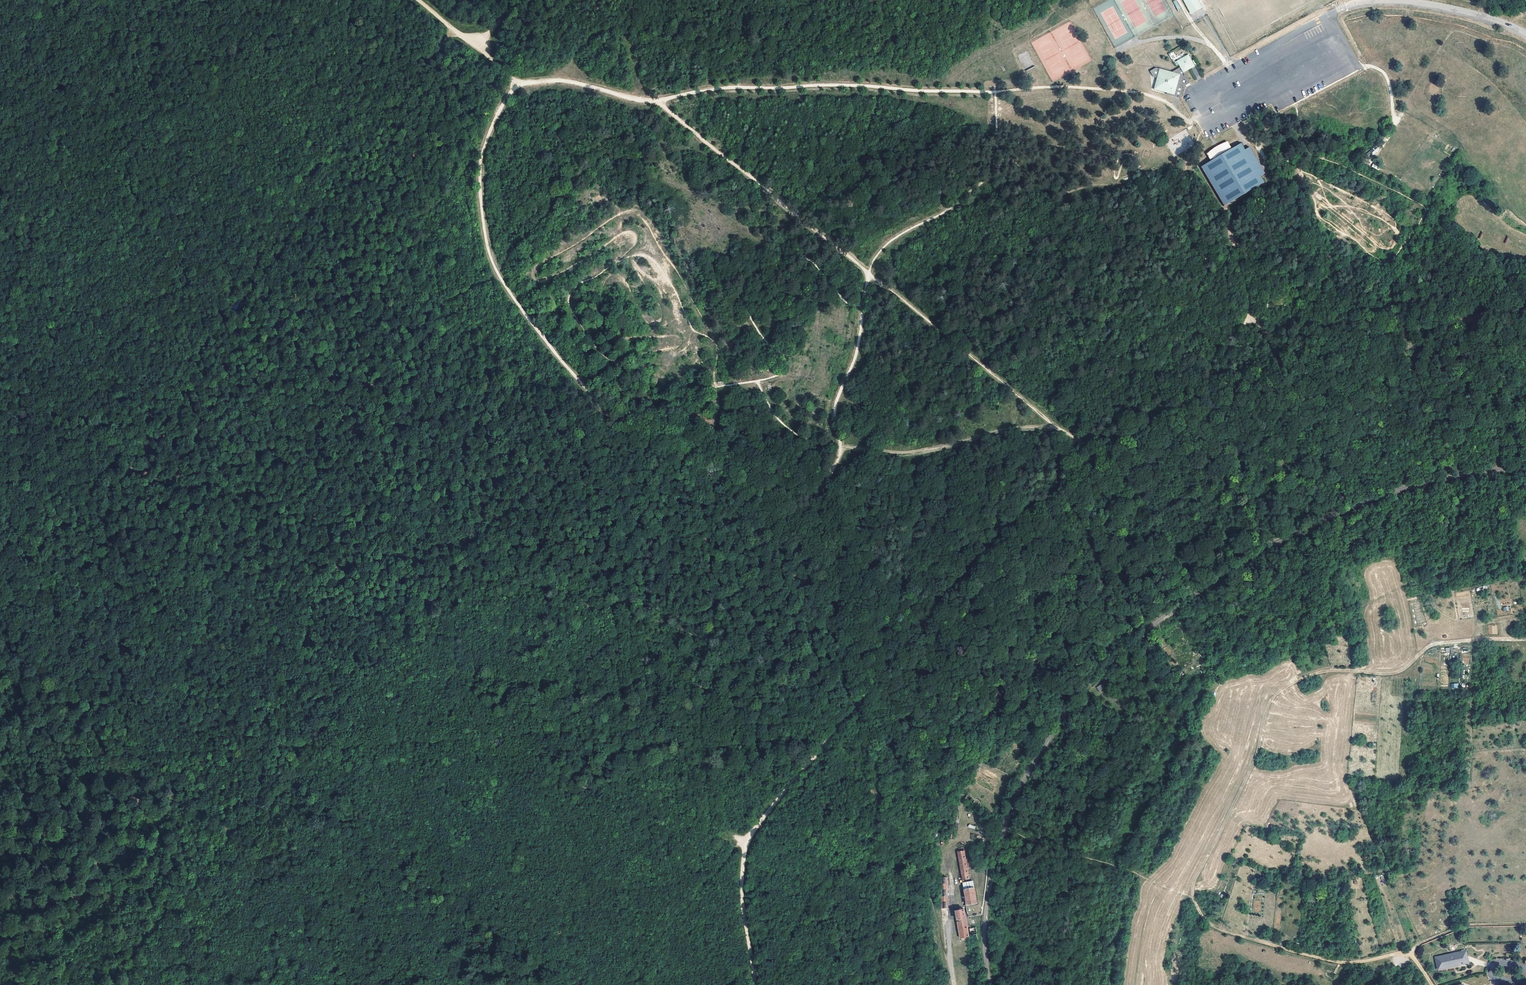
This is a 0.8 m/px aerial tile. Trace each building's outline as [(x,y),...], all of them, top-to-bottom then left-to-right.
[(1198,0),(1183,0),(1191,14),(1202,8),(1198,0)] [(1176,61),(1180,67),(1184,72),(1195,65),(1188,54),(1176,61)] [(1179,75),(1184,72),(1180,67),(1170,73),(1160,70),(1157,80),(1155,91),(1168,94),(1174,96),(1179,75)] [(1154,79),(1157,80),(1160,70),(1157,69),(1149,72),(1154,79)] [(1174,96),(1168,94),(1167,98),(1183,101),(1186,84),(1190,83),(1184,72),(1179,75),(1174,96)] [(1264,174),(1245,141),(1201,167),(1224,206),(1264,182),(1260,176),(1264,174)] [(1373,156),(1379,149),(1376,145),(1369,152),(1373,156)] [(1497,585),(1499,597),(1509,595),(1506,583),(1497,585)] [(1497,634),(1497,625),(1488,625),(1488,634),(1497,634)] [(958,852),(963,879),(969,878),(964,851),(958,852)] [(964,889),(967,905),(977,903),(974,888),(964,889)] [(956,911),(961,941),(968,940),(968,937),(969,937),(964,910),(956,911)] [(1469,963),(1466,950),(1436,957),(1439,969),(1469,963)] [(943,975),(929,978),(930,984),(945,984),(943,975)]
